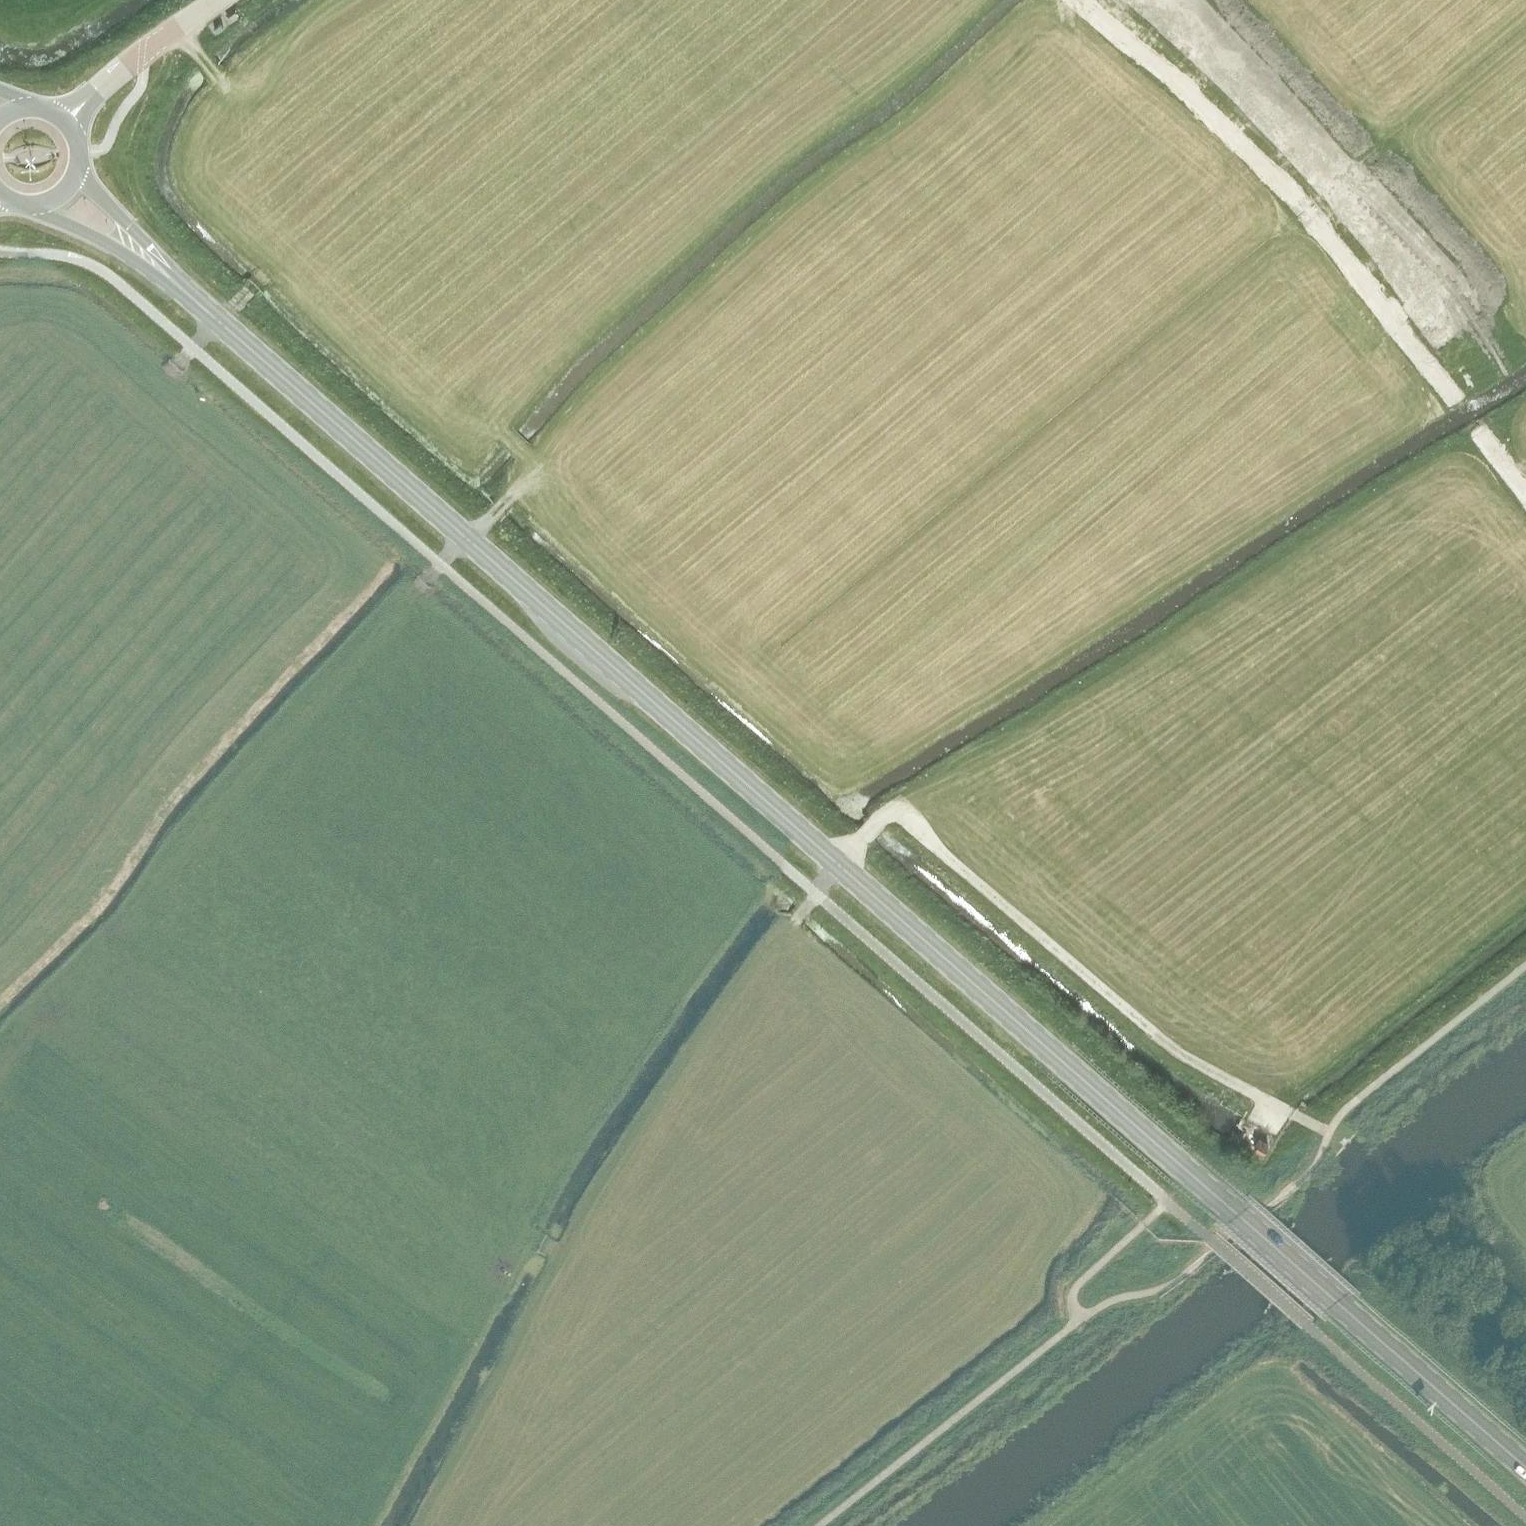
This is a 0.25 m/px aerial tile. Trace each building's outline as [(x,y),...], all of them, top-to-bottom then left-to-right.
[(1268,1144),(1260,1139),(1255,1147),(1263,1152),(1268,1144)]
